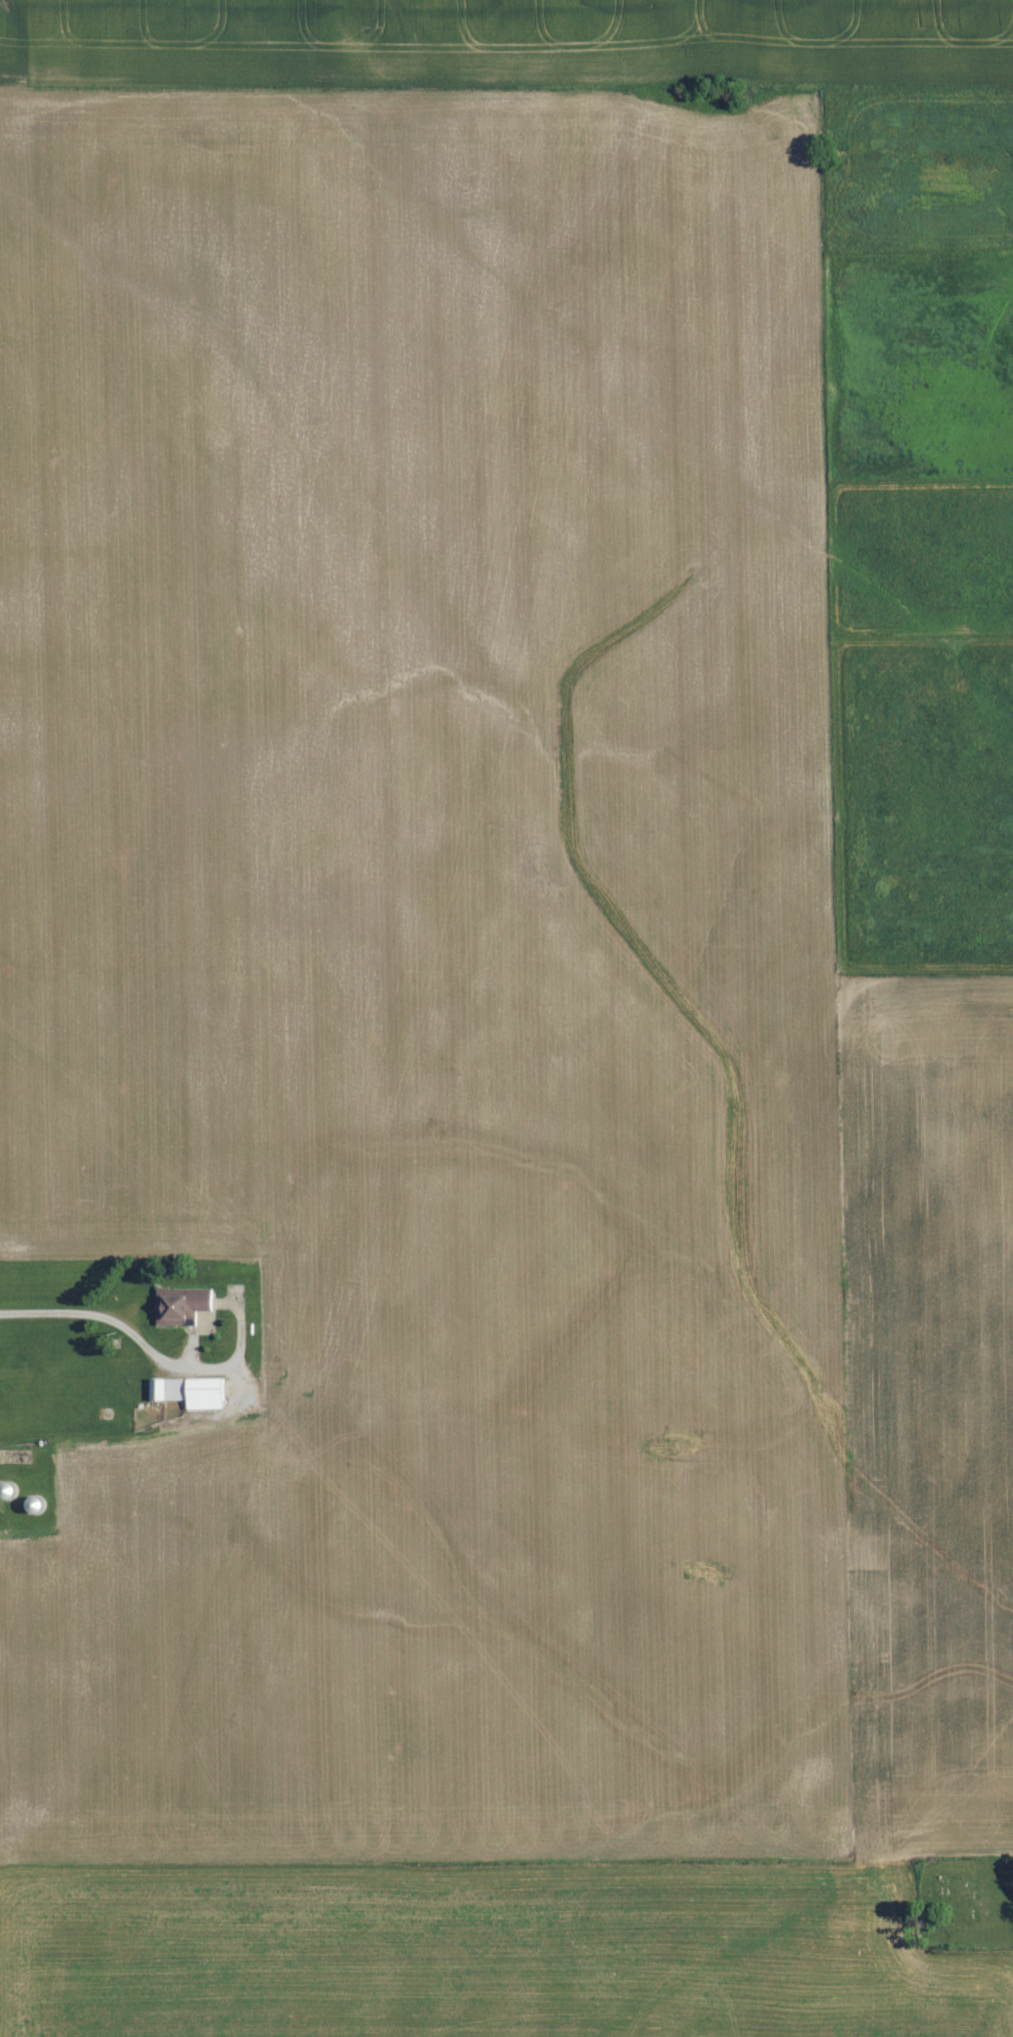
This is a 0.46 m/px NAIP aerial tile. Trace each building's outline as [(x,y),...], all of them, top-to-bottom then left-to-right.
[(211,1291),(158,1292),(159,1327),(197,1326),(196,1312),(212,1311),(211,1291)] [(150,1381),(150,1401),(187,1400),(187,1411),(224,1410),(223,1379),(150,1381)]
